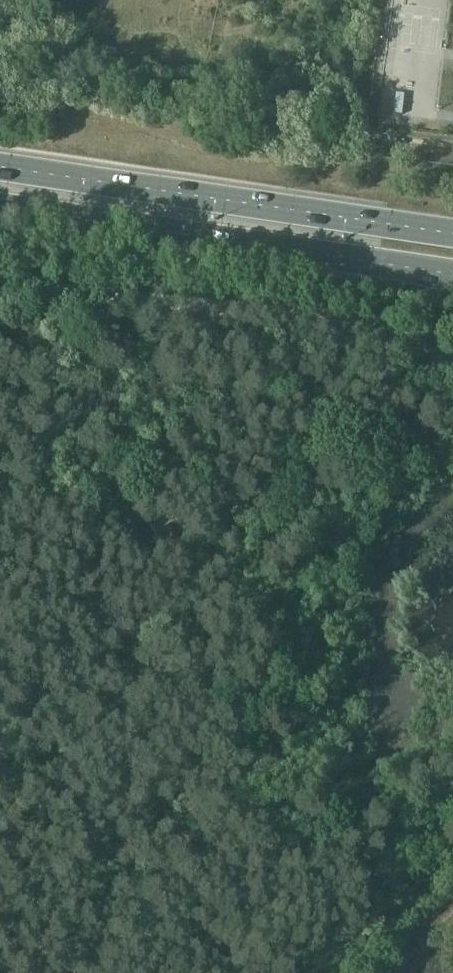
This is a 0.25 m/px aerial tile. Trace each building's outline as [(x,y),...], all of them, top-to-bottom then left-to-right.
[(367,132),(452,142),(452,0),(383,0),(367,132)]
